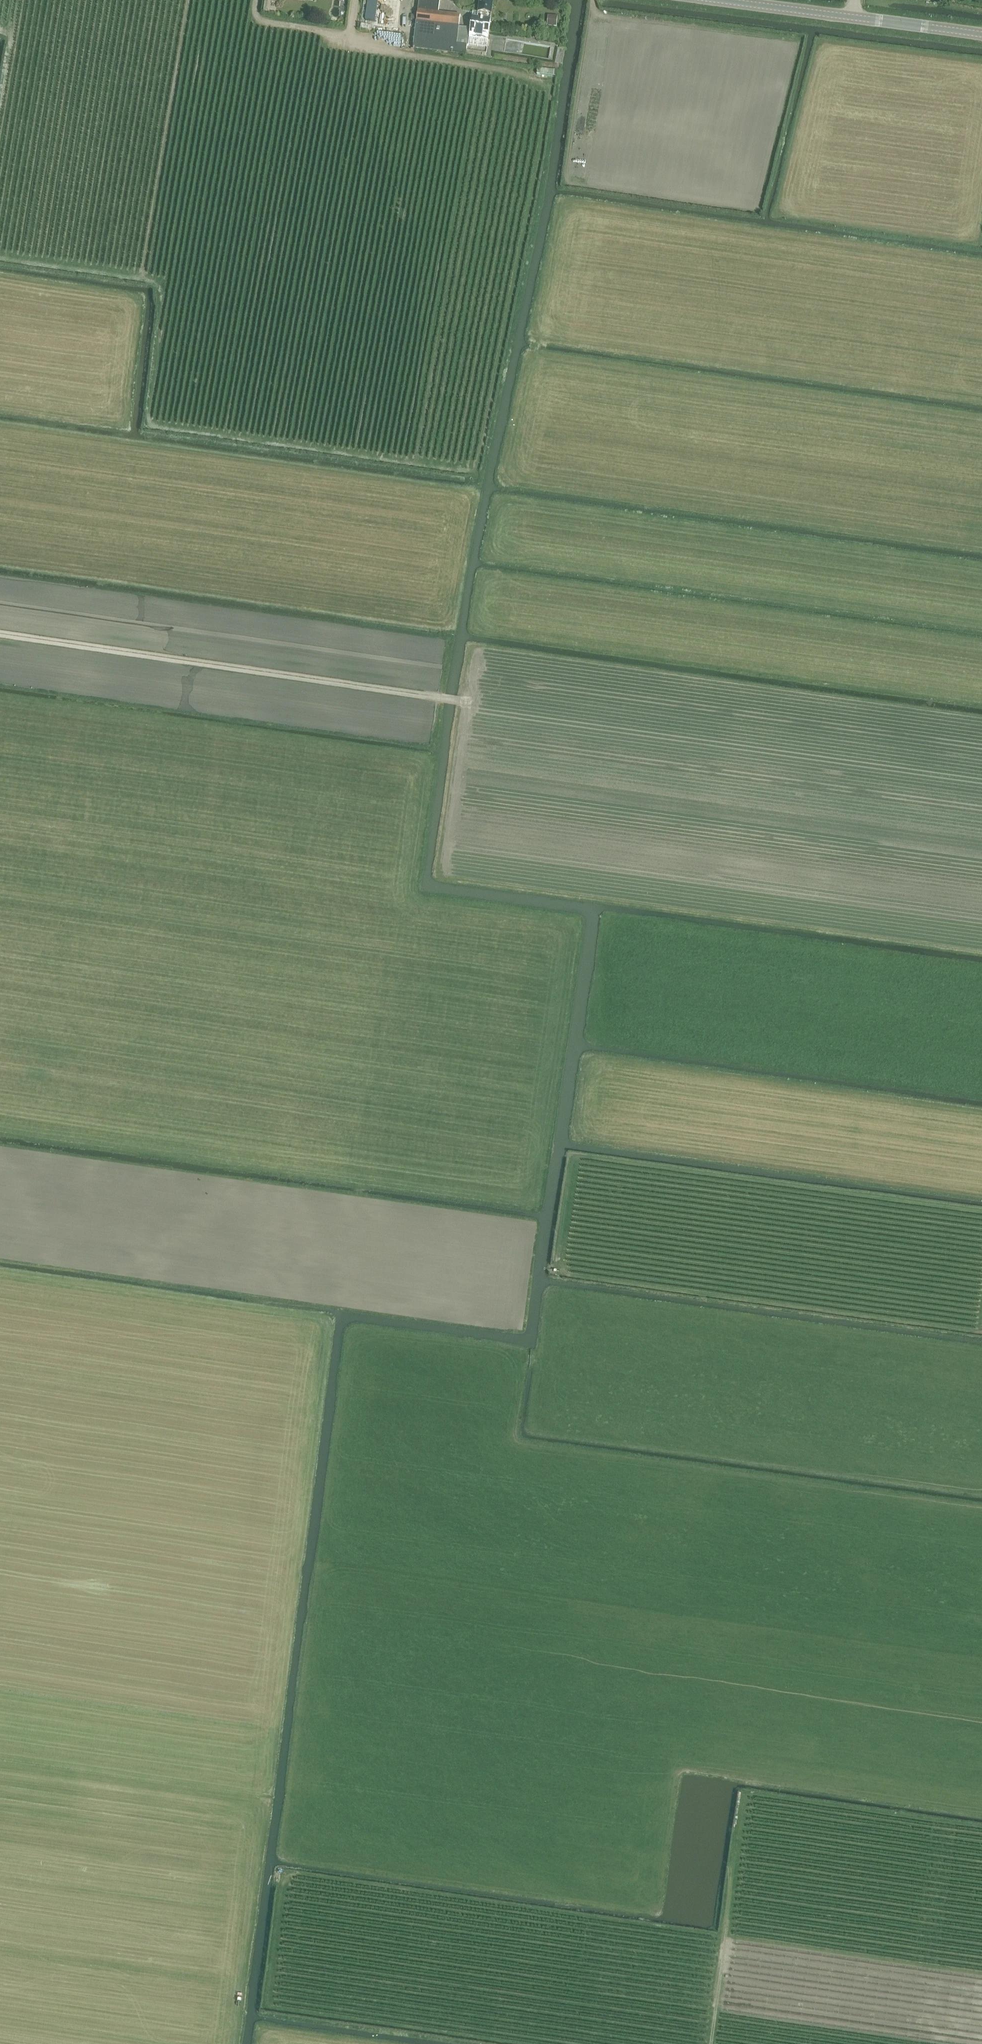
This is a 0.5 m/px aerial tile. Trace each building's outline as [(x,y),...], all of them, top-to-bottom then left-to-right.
[(422,0),(420,0),(414,48),(466,54),(468,45),(457,43),(459,26),(460,15),(438,13),(440,2),(422,0)] [(471,28),(470,37),(489,39),(493,0),(480,0),(478,18),(472,18),(471,28)] [(457,43),(468,45),(469,37),(470,37),(471,28),(459,26),(457,43)]
